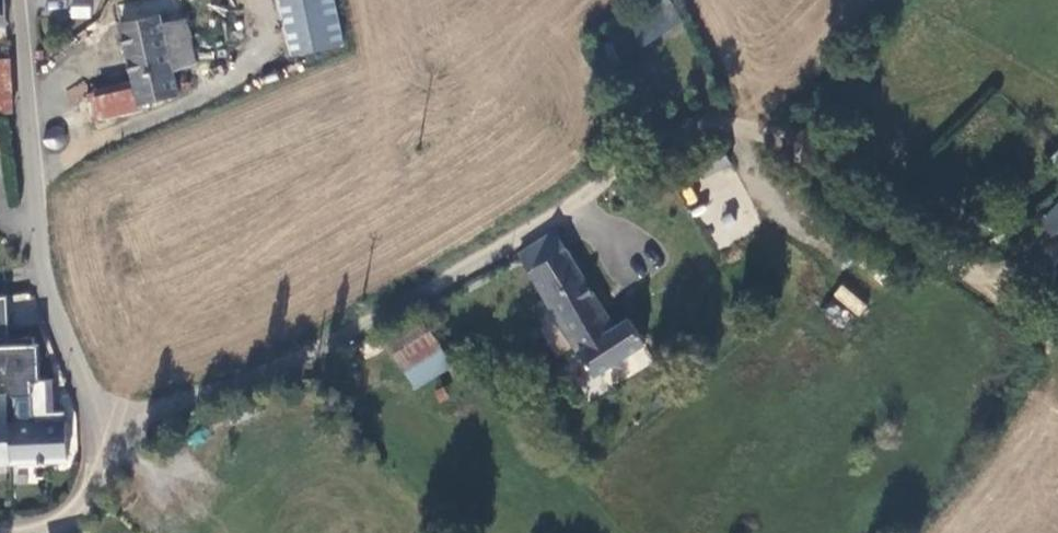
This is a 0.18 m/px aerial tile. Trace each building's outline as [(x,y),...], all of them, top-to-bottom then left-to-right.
[(69,3),(71,20),(91,17),(89,0),(69,3)] [(141,103),(179,94),(175,66),(197,62),(187,19),(165,23),(150,26),(144,0),(134,0),(118,3),(135,81),(141,103)] [(150,26),(165,23),(159,0),(144,0),(150,26)] [(343,46),(334,0),(276,0),(288,57),(343,46)] [(14,114),(10,64),(0,64),(0,114),(14,114)] [(87,93),(93,122),(142,109),(141,103),(135,81),(87,93)] [(1057,233),(1057,201),(1037,222),(1054,238),(1057,233)] [(614,329),(552,228),(516,251),(594,374),(646,343),(630,319),(614,329)] [(840,284),(832,294),(857,315),(866,305),(840,284)] [(9,297),(0,297),(0,345),(10,344),(9,297)] [(441,349),(418,318),(388,344),(410,376),(441,349)] [(12,464),(70,463),(69,412),(51,413),(50,380),(38,380),(37,344),(0,345),(0,384),(7,384),(16,397),(18,424),(9,424),(12,464)] [(12,464),(9,424),(7,398),(0,398),(0,465),(12,464)]
